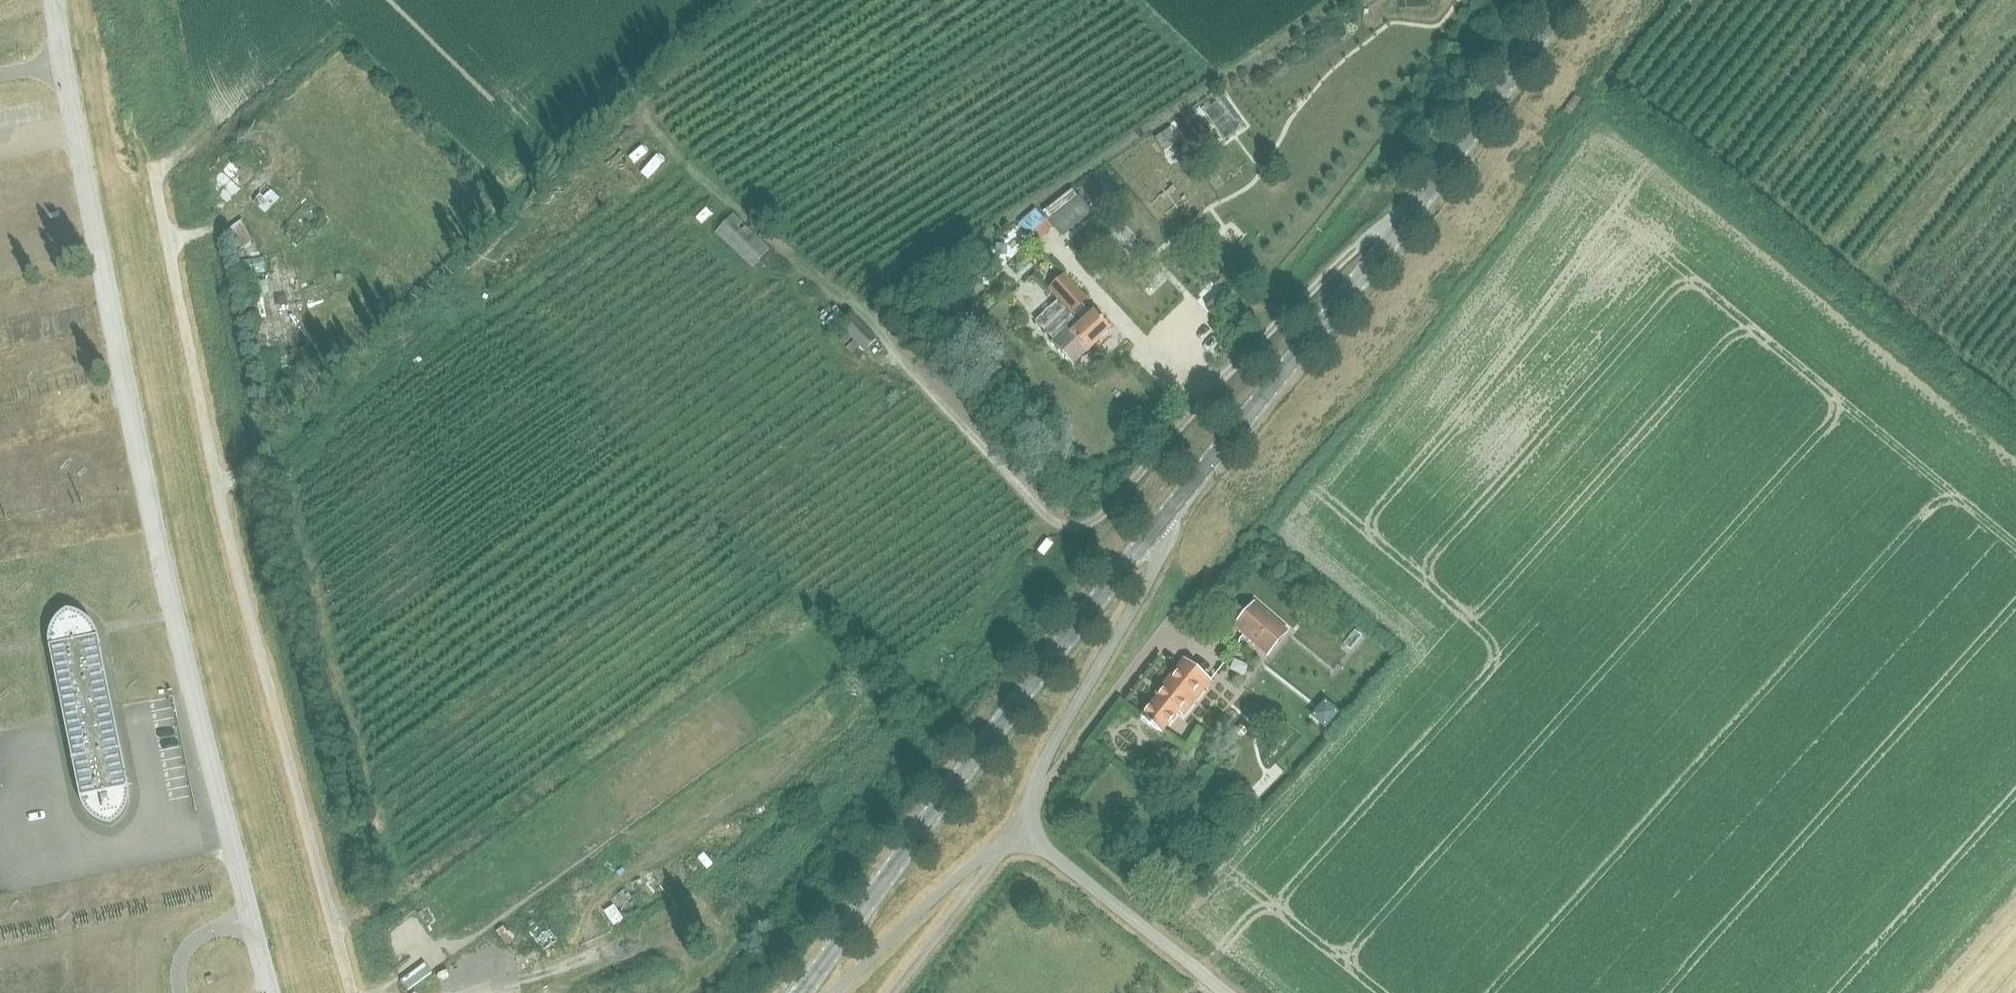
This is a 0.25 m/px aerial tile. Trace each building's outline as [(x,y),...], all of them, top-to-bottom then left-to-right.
[(1072,188),(1042,211),(1049,220),(1061,236),(1091,213),(1079,197),(1072,188)] [(264,216),(279,201),(267,190),(253,204),(264,216)] [(1037,244),(1054,228),(1037,209),(1020,224),(1037,244)] [(715,234),(753,268),(771,248),(733,214),(715,234)] [(238,220),(224,225),(232,246),(246,240),(238,220)] [(1064,276),(1050,290),(1072,314),(1087,300),(1064,276)] [(268,297),(267,283),(251,286),(253,299),(268,297)] [(1045,308),(1034,316),(1042,327),(1053,319),(1045,308)] [(1072,314),(1047,337),(1052,343),(1073,366),(1074,365),(1072,364),(1086,351),(1088,352),(1111,331),(1094,312),(1081,324),(1072,314)] [(865,352),(877,341),(856,319),(845,330),(865,352)] [(1255,603),(1234,628),(1268,657),(1289,632),(1255,603)] [(79,615),(68,612),(59,619),(53,628),(50,638),(50,649),(51,653),(64,720),(81,801),(85,811),(92,819),(101,825),(112,828),(120,821),(127,812),(130,802),(129,790),(114,715),(112,707),(99,639),(95,629),(88,621),(79,615)] [(1158,697),(1142,718),(1163,734),(1179,714),(1184,717),(1212,682),(1184,660),(1156,695),(1158,697)] [(1253,675),(1242,667),(1229,682),(1240,691),(1253,675)] [(1326,702),(1312,718),(1326,730),(1340,715),(1326,702)] [(607,925),(618,917),(608,902),(597,910),(607,925)] [(431,974),(424,964),(400,981),(407,991),(431,974)]
